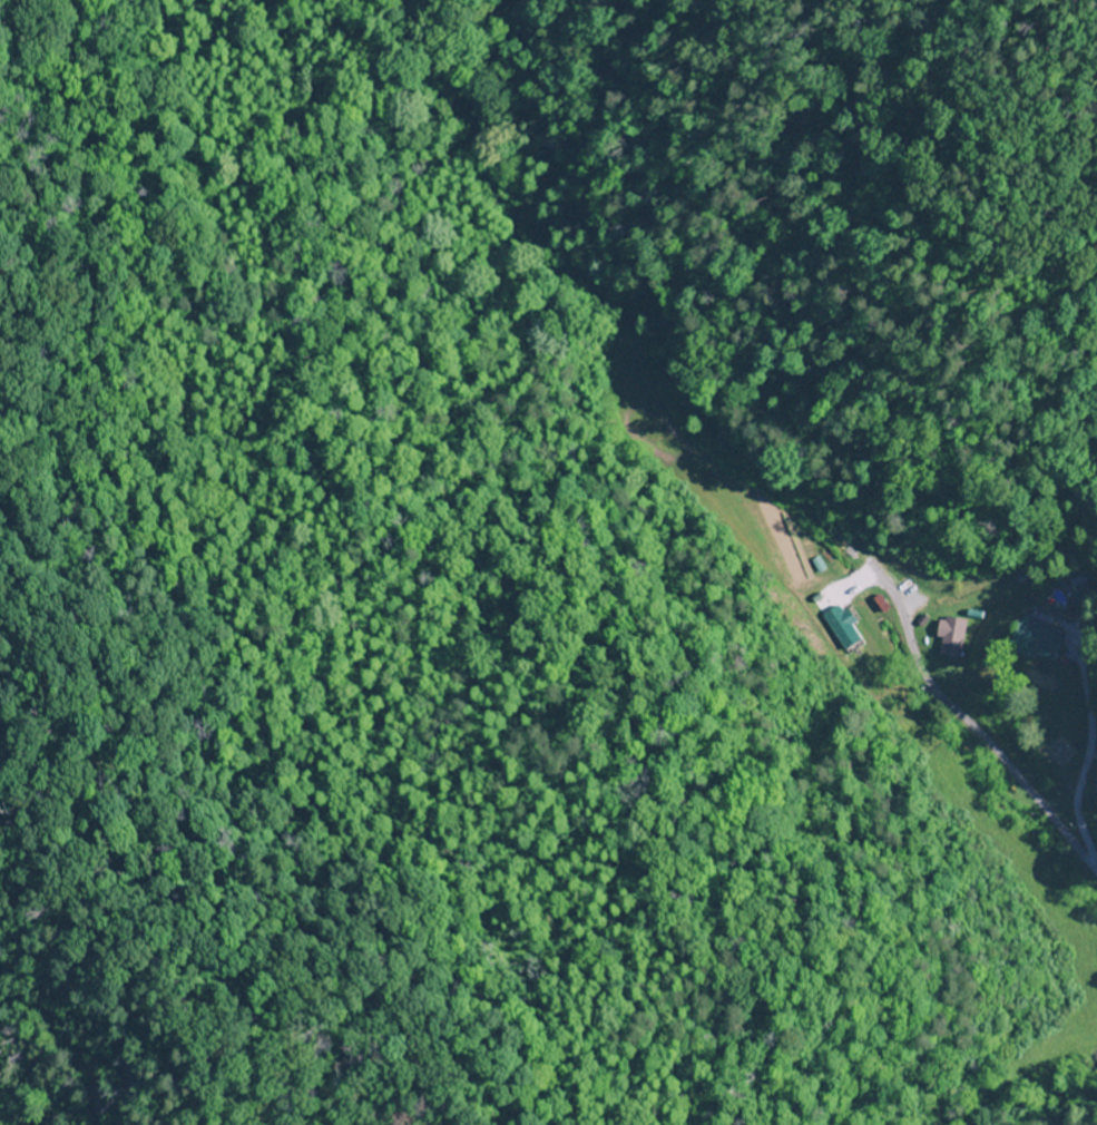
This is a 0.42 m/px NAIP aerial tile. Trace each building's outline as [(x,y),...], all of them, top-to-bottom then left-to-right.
[(1044,666),(1060,635),(1018,613),(1002,644),(1044,666)] [(965,622),(942,617),(934,656),(957,661),(965,622)]
